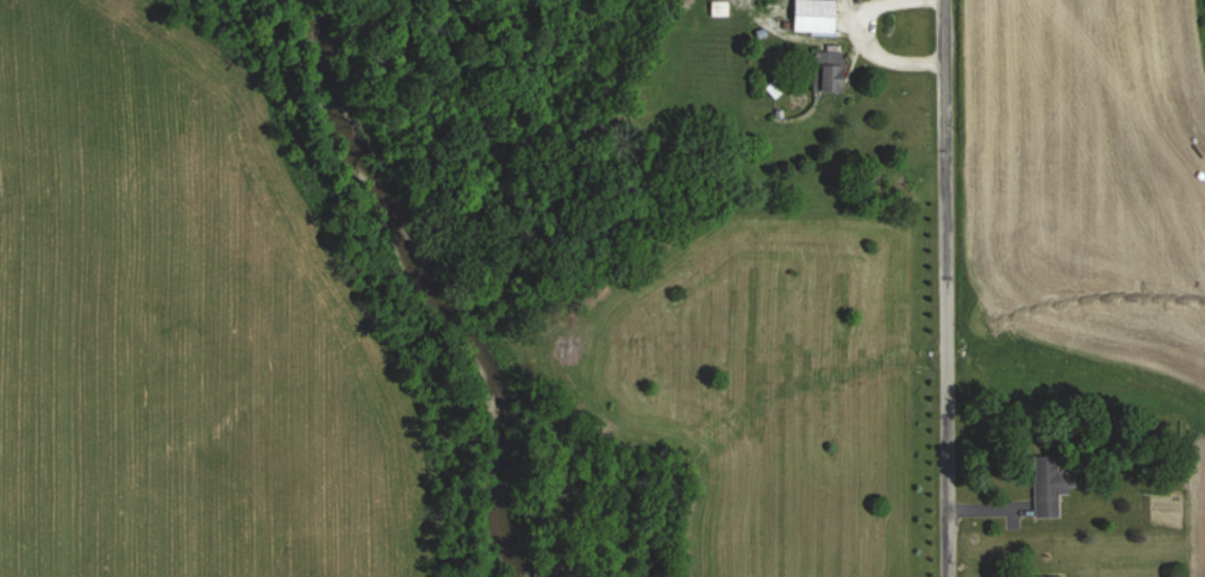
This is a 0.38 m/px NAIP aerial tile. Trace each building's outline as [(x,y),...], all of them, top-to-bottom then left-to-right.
[(835,31),(836,0),(795,0),(794,30),(835,31)] [(815,90),(843,90),(843,49),(815,49),(815,90)] [(1036,454),(1036,515),(1060,515),(1060,492),(1070,492),(1070,470),(1059,470),(1059,454),(1036,454)]
